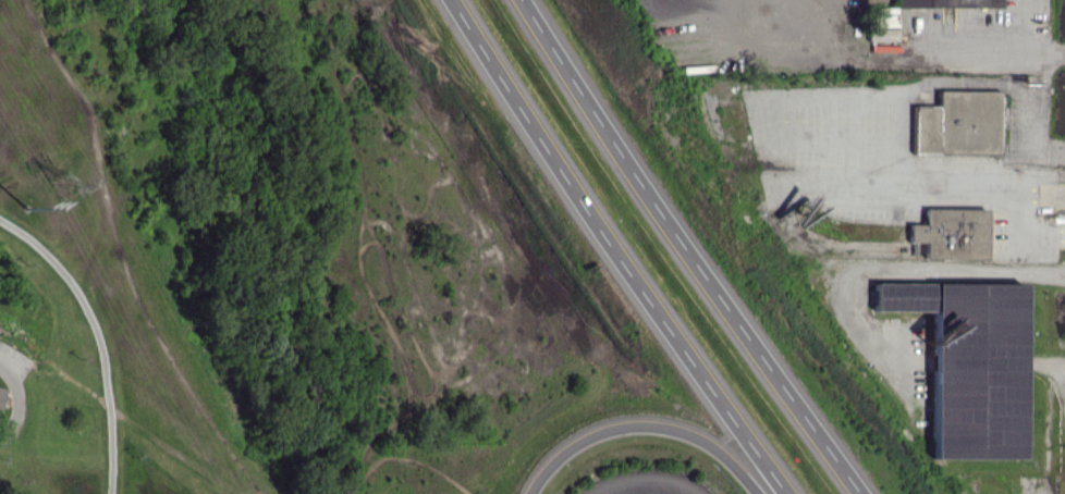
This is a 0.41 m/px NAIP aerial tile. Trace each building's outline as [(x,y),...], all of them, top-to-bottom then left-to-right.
[(914,106),(913,153),(1000,154),(1001,91),(938,91),(938,106),(914,106)] [(926,259),(987,259),(987,208),(926,208),(926,224),(910,224),(910,242),(926,242),(926,259)] [(876,311),(934,311),(934,283),(876,283),(876,311)] [(1024,459),(1025,283),(935,283),(935,341),(934,458),(1024,459)]
